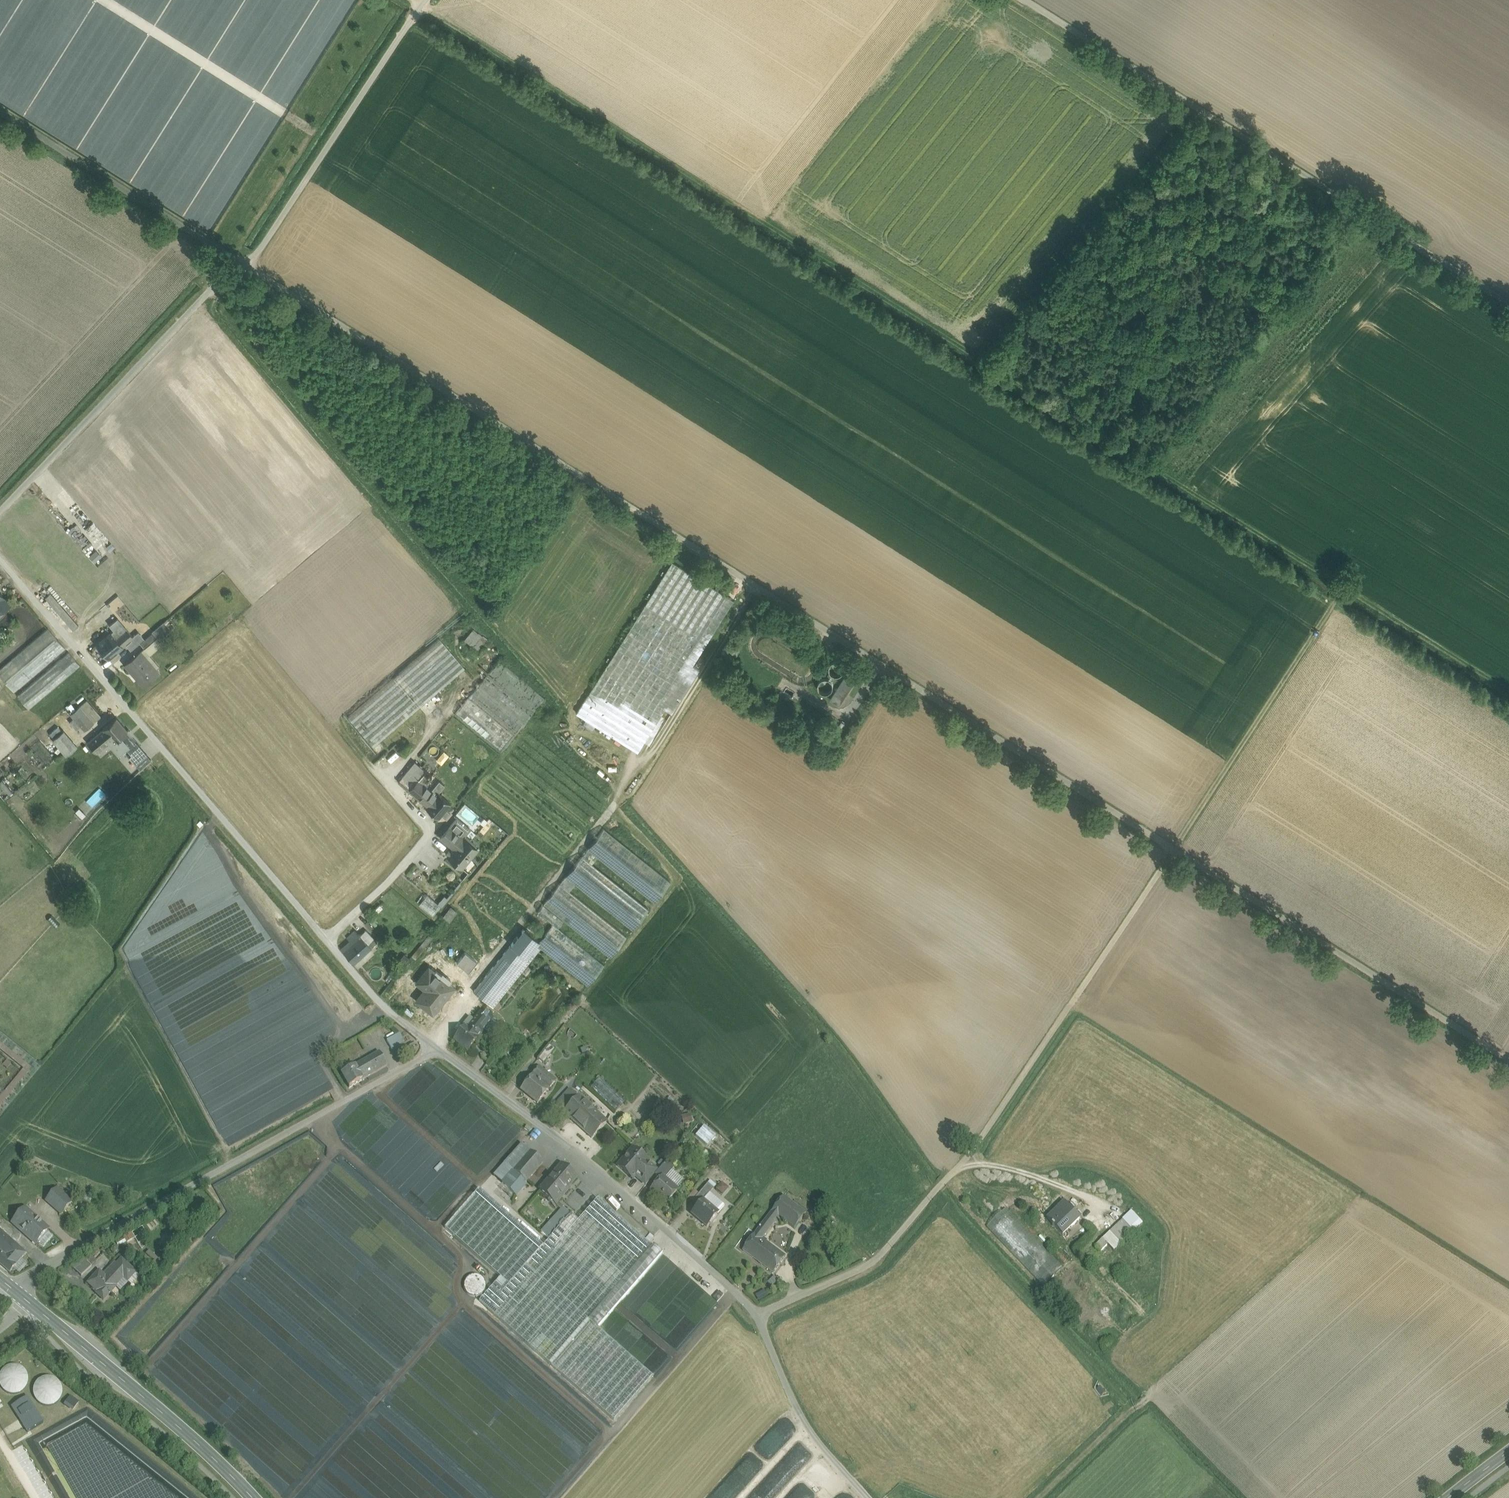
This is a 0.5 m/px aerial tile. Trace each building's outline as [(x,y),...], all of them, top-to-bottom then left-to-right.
[(673,561),(577,713),(638,752),(666,708),(672,713),(700,669),(693,665),(734,600),(673,561)] [(9,604),(2,597),(3,596),(0,593),(0,612),(9,604)] [(78,626),(63,608),(58,613),(73,630),(78,626)] [(111,632),(122,645),(130,638),(133,636),(117,618),(109,625),(113,630),(111,632)] [(0,669),(0,676),(14,692),(65,648),(48,628),(0,669)] [(487,641),(473,629),(464,639),(479,652),(487,641)] [(133,636),(130,638),(131,640),(126,645),(130,650),(144,638),(138,631),(133,636)] [(122,645),(111,632),(96,644),(108,658),(123,645),(122,645)] [(156,638),(152,632),(144,638),(140,642),(144,648),(156,638)] [(440,638),(348,717),(373,746),(465,668),(440,638)] [(68,651),(17,696),(29,710),(80,665),(68,651)] [(158,672),(140,651),(125,664),(143,685),(143,686),(159,672),(158,672)] [(499,660),(431,742),(477,780),(546,698),(499,660)] [(846,676),(838,688),(836,687),(835,689),(837,691),(831,699),(840,705),(854,682),(846,676)] [(93,723),(79,707),(70,714),(74,718),(69,722),(76,730),(81,726),(85,731),(93,723)] [(127,730),(116,717),(103,729),(87,742),(96,753),(112,740),(113,742),(114,741),(115,740),(123,750),(134,740),(127,731),(127,730)] [(77,747),(63,730),(59,734),(58,732),(56,734),(54,732),(49,736),(66,756),(77,747)] [(135,765),(114,741),(113,742),(112,740),(96,753),(119,779),(135,765)] [(442,763),(430,753),(426,758),(432,764),(438,768),(442,763)] [(425,770),(409,790),(427,805),(425,807),(438,818),(442,813),(445,816),(449,811),(446,809),(451,803),(438,792),(444,784),(439,780),(431,789),(425,784),(432,775),(426,771),(432,764),(426,758),(420,766),(425,770)] [(415,761),(398,781),(409,790),(425,770),(420,766),(415,761)] [(432,764),(426,771),(432,775),(438,768),(432,764)] [(100,787),(87,800),(93,807),(106,794),(100,787)] [(456,845),(448,838),(454,831),(449,826),(440,836),(454,848),(456,845)] [(670,881),(603,828),(587,848),(654,902),(670,881)] [(454,831),(448,838),(456,845),(463,837),(454,831)] [(454,848),(448,855),(462,867),(477,848),(475,847),(475,844),(469,839),(467,840),(463,837),(456,845),(454,848)] [(649,909),(581,855),(565,875),(632,929),(649,909)] [(417,881),(425,872),(419,866),(410,875),(417,881)] [(627,936),(560,882),(543,903),(610,957),(627,936)] [(440,905),(427,894),(418,904),(432,915),(440,905)] [(450,920),(456,909),(450,906),(444,916),(450,920)] [(604,964),(553,923),(539,940),(536,944),(540,948),(588,985),(604,964)] [(539,940),(523,928),(510,944),(526,957),(536,944),(539,940)] [(431,930),(411,955),(415,958),(435,933),(431,930)] [(363,938),(359,934),(358,934),(355,931),(347,937),(352,942),(343,950),(354,963),(360,957),(362,959),(365,956),(363,954),(371,947),(363,938)] [(376,941),(368,933),(363,938),(371,947),(376,941)] [(404,938),(398,944),(402,948),(408,942),(404,938)] [(526,957),(510,944),(473,990),(489,1003),(526,957)] [(526,957),(489,1003),(493,1007),(540,948),(536,944),(526,957)] [(453,987),(429,968),(417,982),(426,989),(417,1000),(433,1012),(453,987)] [(482,1010),(473,1021),(469,1018),(463,1026),(464,1027),(478,1038),(493,1020),(482,1010)] [(478,1038),(464,1027),(453,1041),(467,1053),(478,1039),(478,1038)] [(399,1034),(387,1041),(398,1060),(410,1053),(399,1034)] [(549,1046),(538,1060),(544,1065),(555,1051),(549,1046)] [(379,1052),(355,1066),(363,1080),(387,1066),(379,1052)] [(355,1066),(341,1074),(349,1088),(363,1080),(355,1066)] [(543,1072),(537,1080),(532,1077),(521,1091),(537,1103),(555,1081),(543,1072)] [(625,1102),(600,1078),(591,1088),(616,1112),(625,1102)] [(9,1093),(0,1086),(0,1106),(9,1093)] [(578,1098),(570,1090),(556,1104),(565,1112),(578,1098)] [(565,1112),(564,1113),(579,1126),(593,1111),(594,1110),(591,1107),(589,1108),(578,1098),(565,1112)] [(598,1116),(593,1111),(579,1126),(591,1138),(606,1122),(599,1115),(598,1116)] [(704,1125),(695,1135),(707,1146),(716,1136),(704,1125)] [(632,1149),(617,1167),(633,1180),(635,1176),(647,1163),(648,1162),(632,1149)] [(530,1151),(512,1171),(526,1182),(543,1163),(530,1151)] [(658,1172),(654,1176),(660,1180),(662,1178),(664,1180),(674,1169),(666,1162),(658,1172)] [(647,1163),(635,1176),(646,1186),(654,1176),(658,1172),(647,1163)] [(562,1165),(539,1190),(561,1209),(563,1208),(564,1207),(558,1202),(570,1188),(568,1186),(576,1177),(562,1165)] [(526,1182),(512,1171),(502,1182),(515,1194),(526,1182)] [(664,1180),(662,1178),(660,1180),(651,1191),(666,1204),(677,1191),(664,1180)] [(710,1181),(707,1184),(713,1189),(716,1186),(710,1181)] [(716,1189),(723,1195),(728,1187),(721,1182),(716,1189)] [(501,1197),(508,1189),(501,1183),(494,1191),(501,1197)] [(707,1184),(703,1190),(708,1195),(709,1194),(713,1189),(707,1184)] [(72,1202),(57,1189),(46,1200),(61,1214),(72,1202)] [(703,1190),(692,1202),(697,1207),(702,1201),(703,1201),(708,1195),(703,1190)] [(811,1208),(788,1191),(784,1197),(807,1214),(811,1208)] [(724,1207),(709,1194),(708,1195),(703,1201),(702,1201),(697,1207),(691,1214),(707,1227),(724,1207)] [(807,1214),(784,1197),(773,1212),(779,1217),(782,1219),(795,1229),(807,1214)] [(614,1419),(717,1303),(597,1199),(578,1221),(571,1215),(550,1238),(501,1294),(492,1285),(479,1301),(614,1419)] [(1080,1219),(1065,1203),(1048,1219),(1054,1225),(1053,1226),(1054,1228),(1055,1227),(1063,1236),(1080,1219)] [(48,1229),(25,1208),(12,1222),(36,1243),(38,1241),(44,1246),(52,1236),(46,1231),(48,1229)] [(563,1208),(561,1209),(541,1230),(550,1238),(571,1215),(563,1208)] [(1063,1268),(1006,1208),(987,1227),(1043,1286),(1063,1268)] [(773,1212),(756,1234),(763,1239),(764,1238),(776,1222),(779,1217),(773,1212)] [(1123,1220),(1110,1232),(1115,1238),(1128,1225),(1123,1220)] [(0,1229),(0,1251),(10,1259),(20,1247),(0,1229)] [(1114,1239),(1109,1233),(1103,1239),(1108,1245),(1114,1239)] [(763,1239),(756,1234),(743,1251),(759,1262),(771,1246),(767,1242),(763,1239)] [(1103,1239),(1096,1246),(1101,1252),(1108,1245),(1103,1239)] [(786,1256),(771,1246),(759,1262),(774,1273),(786,1256)] [(0,1251),(0,1264),(10,1272),(16,1265),(26,1253),(20,1247),(10,1259),(0,1251)] [(84,1259),(71,1266),(81,1275),(92,1266),(84,1259)] [(121,1259),(105,1277),(99,1271),(88,1283),(97,1292),(96,1293),(104,1300),(116,1287),(115,1286),(123,1277),(127,1281),(135,1273),(121,1259)] [(483,1292),(484,1276),(467,1274),(466,1291),(483,1292)]
